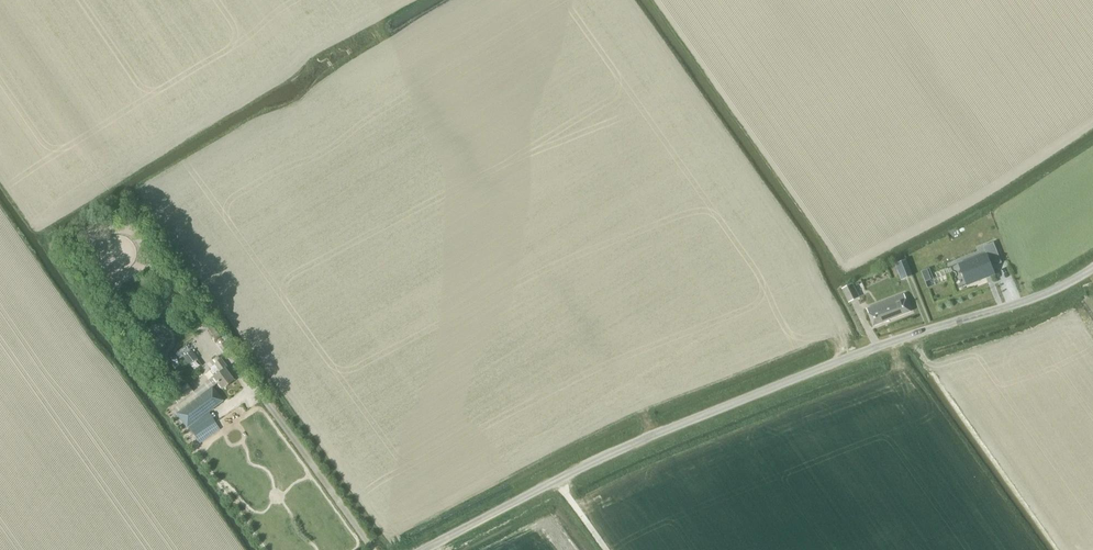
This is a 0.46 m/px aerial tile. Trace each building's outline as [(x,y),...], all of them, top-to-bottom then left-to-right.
[(993,270),(992,267),(1002,263),(994,242),(984,246),(986,253),(959,264),(967,284),(986,277),(985,273),(993,270)] [(901,280),(912,276),(906,259),(895,264),(901,280)] [(869,285),(891,275),(888,268),(866,277),(869,285)] [(927,269),(921,271),(925,282),(931,280),(927,269)] [(862,281),(856,283),(859,292),(865,290),(862,281)] [(860,297),(854,283),(842,289),(849,302),(860,297)] [(107,297),(113,305),(117,302),(111,295),(107,297)] [(874,325),(911,311),(905,295),(867,309),(874,325)] [(224,334),(211,315),(202,321),(215,340),(224,334)] [(198,358),(192,350),(183,357),(189,365),(198,358)] [(231,372),(221,359),(214,364),(215,365),(209,369),(214,376),(213,377),(222,388),(233,380),(228,374),(231,372)] [(224,401),(212,386),(176,413),(187,428),(224,401)] [(172,408),(180,399),(169,389),(161,397),(172,408)] [(194,435),(200,444),(203,441),(220,429),(214,421),(197,433),(194,435)]
